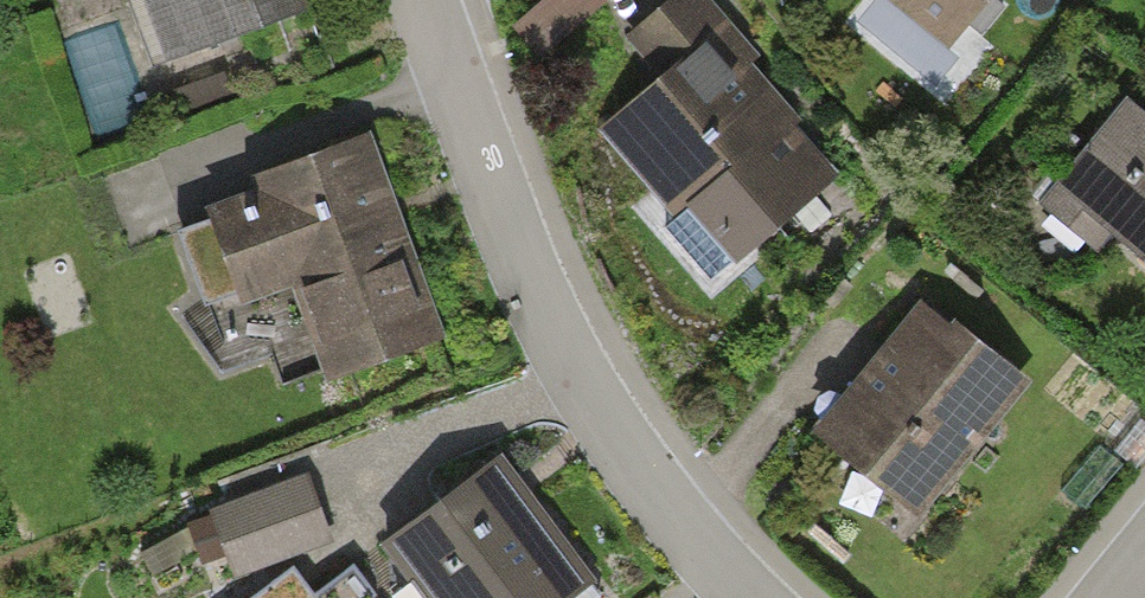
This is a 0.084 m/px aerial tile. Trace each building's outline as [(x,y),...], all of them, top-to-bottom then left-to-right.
[(309,0),(133,0),(158,75),(317,22),(309,0)] [(541,37),(586,0),(519,0),(514,4),(541,37)] [(717,277),(835,170),(743,69),(765,50),(719,0),(673,0),(619,49),(653,86),(592,140),(717,277)] [(944,48),(985,0),(887,0),(944,48)] [(222,70),(148,95),(158,125),(232,100),(222,70)] [(1138,107),(1065,197),(1144,261),(1144,112),(1138,107)] [(452,340),(380,126),(218,180),(289,394),(452,340)] [(932,309),(827,435),(924,516),(1029,390),(932,309)] [(508,455),(383,553),(419,597),(575,597),(604,576),(508,455)] [(313,477),(210,512),(232,573),(334,538),(313,477)] [(270,597),(291,597),(275,577),(269,582),(277,593),(270,597)]
